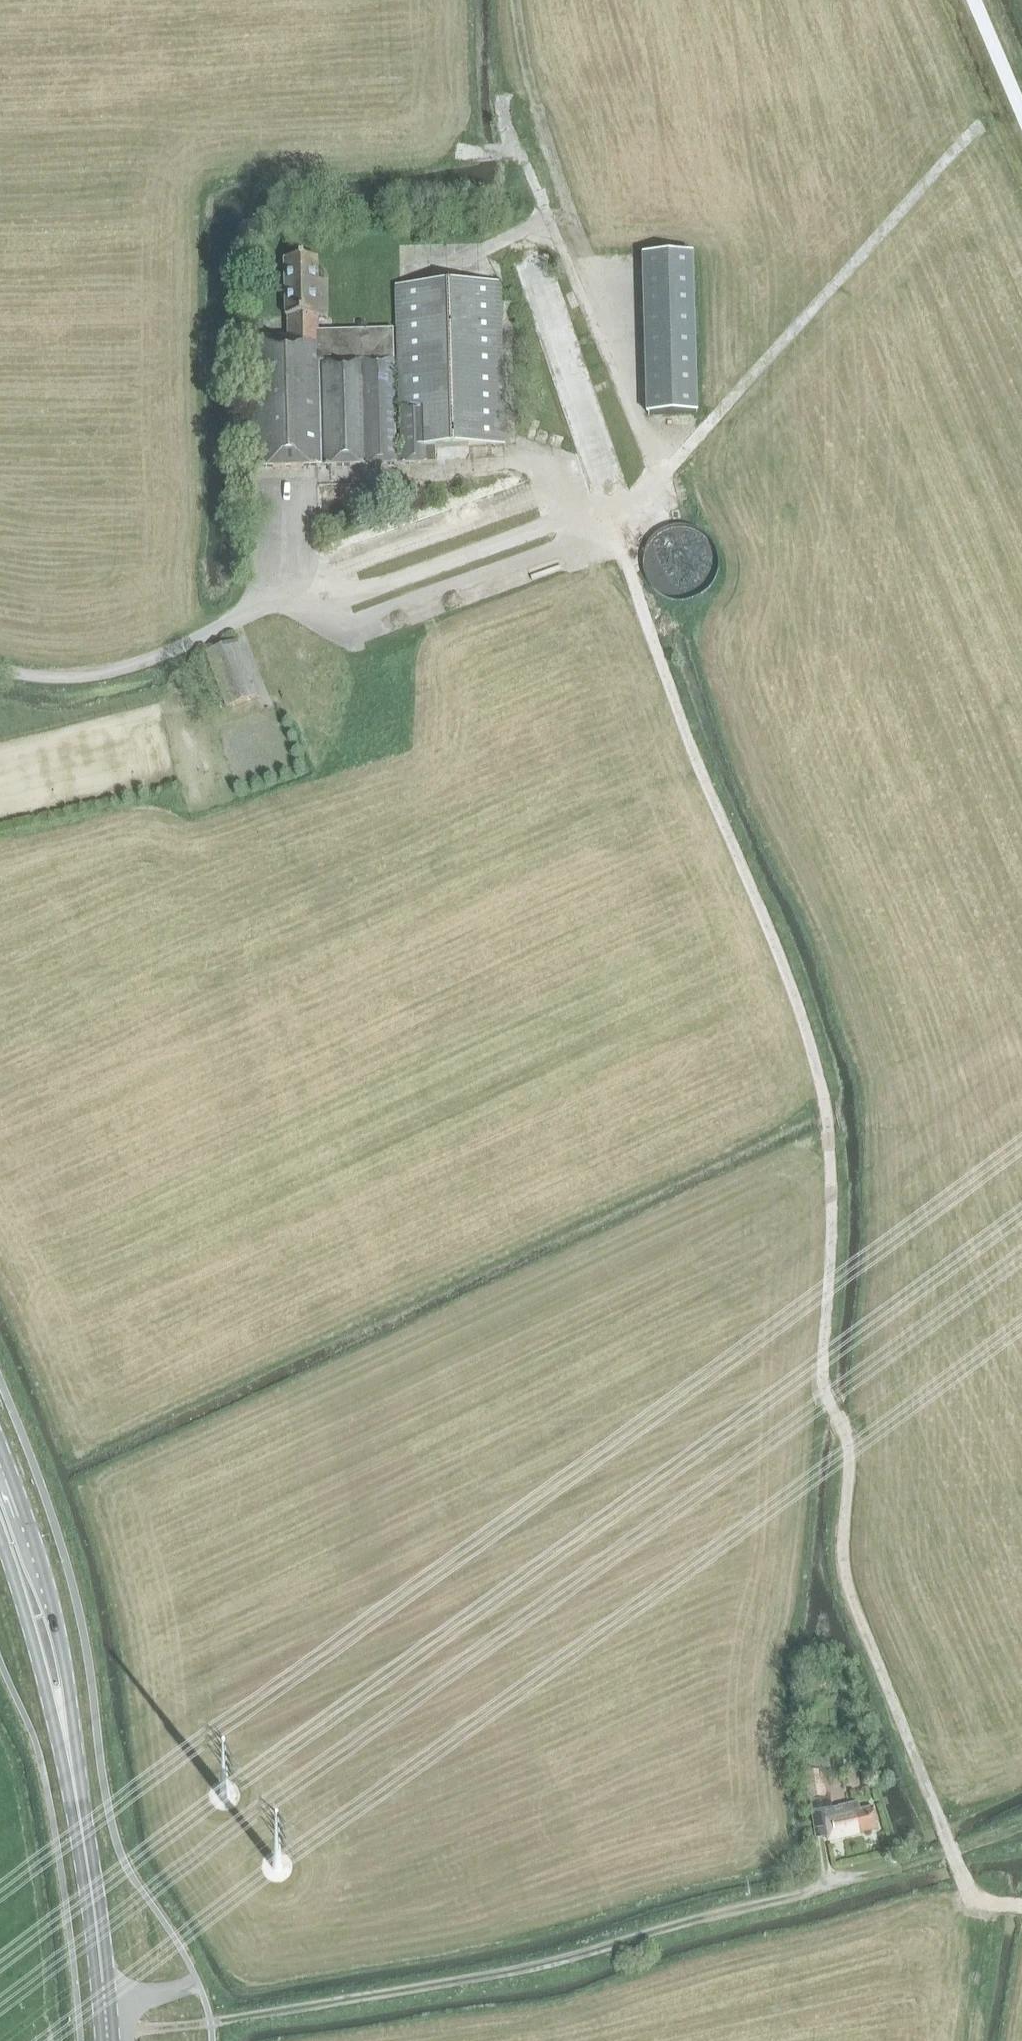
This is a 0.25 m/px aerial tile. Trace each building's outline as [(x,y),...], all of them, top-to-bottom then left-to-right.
[(689,253),(642,254),(648,415),(695,414),(689,253)] [(317,281),(317,261),(282,262),(283,318),(287,318),(287,336),(248,336),(250,467),(395,464),(392,331),(316,332),(315,315),(328,315),(327,281),(317,281)] [(504,445),(500,282),(394,285),(399,465),(427,464),(427,447),(504,445)] [(592,490),(624,481),(580,325),(548,334),(592,490)] [(645,577),(652,588),(661,596),(672,600),(685,601),(696,597),(706,590),(714,580),(717,570),(717,560),(715,549),(709,540),(702,533),(692,528),(681,526),(669,528),(658,533),(649,542),(644,553),(643,565),(645,577)] [(256,697),(236,642),(205,653),(225,709),(256,697)] [(875,1820),(873,1809),(872,1807),(859,1810),(858,1803),(835,1808),(831,1809),(829,1799),(826,1799),(821,1770),(809,1772),(802,1773),(808,1802),(809,1802),(811,1813),(816,1812),(822,1811),(824,1820),(828,1841),(858,1835),(858,1834),(877,1830),(875,1820)]
